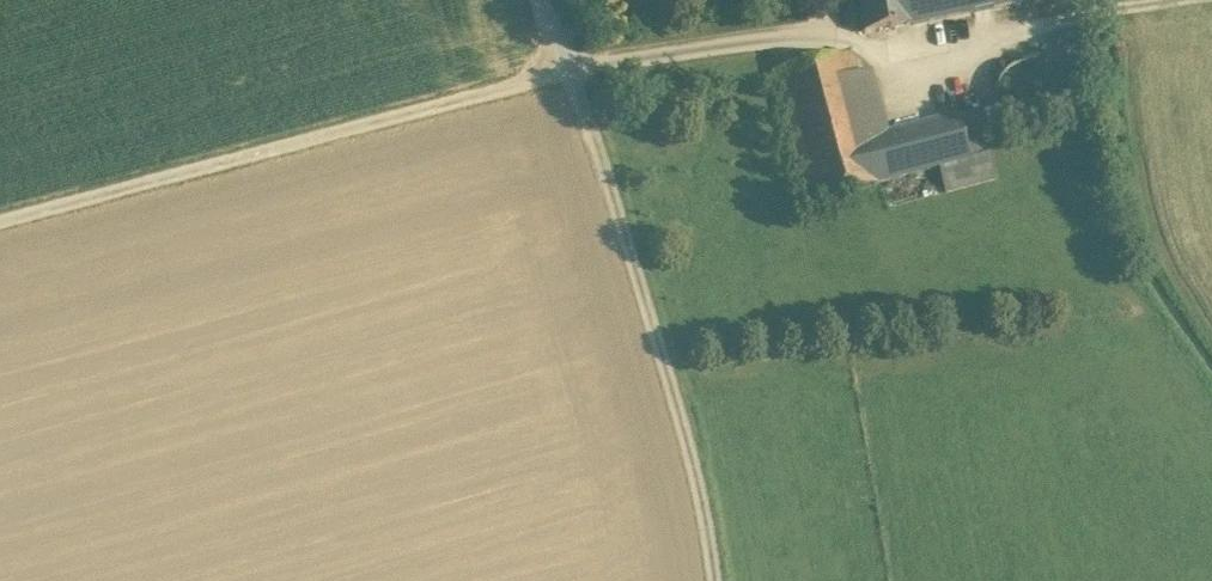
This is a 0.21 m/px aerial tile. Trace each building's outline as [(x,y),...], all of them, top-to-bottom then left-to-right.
[(860,32),(909,23),(904,0),(854,0),(860,32)] [(909,23),(996,7),(1011,4),(1010,0),(904,0),(909,23)] [(850,53),(841,56),(846,72),(854,70),(850,53)] [(841,56),(772,72),(808,203),(876,185),(864,140),(847,76),(846,72),(841,56)] [(1058,110),(1060,97),(1058,84),(1051,74),(1040,66),(1028,64),(1016,66),(1005,73),(998,84),(996,97),(998,109),(1005,120),(1016,127),(1028,130),(1040,128),(1051,120),(1058,110)] [(869,71),(847,76),(864,140),(886,134),(869,71)] [(886,134),(864,140),(876,185),(939,168),(946,194),(997,181),(978,111),(886,134)]
